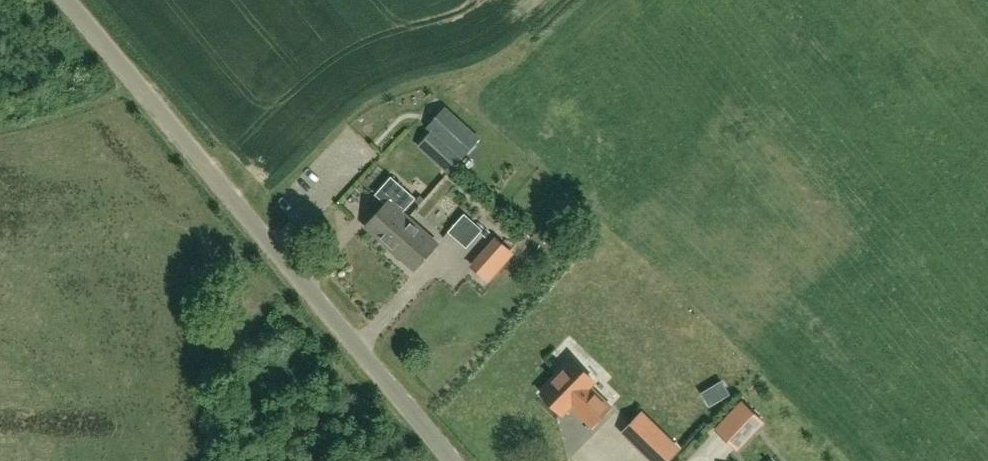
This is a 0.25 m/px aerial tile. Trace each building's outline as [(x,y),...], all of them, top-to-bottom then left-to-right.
[(464,157),(480,139),(447,109),(431,127),(433,129),(464,157)] [(449,173),(464,157),(433,129),(418,146),(449,173)] [(385,242),(407,217),(403,212),(416,198),(391,176),(375,194),(386,203),(366,225),(385,242)] [(465,213),(453,226),(462,234),(473,221),(474,221),(465,213)] [(407,217),(385,242),(416,269),(438,244),(407,217)] [(495,270),(496,270),(512,252),(497,239),(481,257),(495,270)] [(366,311),(376,303),(367,291),(357,299),(366,311)] [(561,373),(542,393),(563,413),(573,403),(577,407),(575,409),(592,426),(611,407),(589,386),(594,381),(570,358),(558,370),(561,373)] [(743,402),(733,413),(747,427),(758,416),(743,402)] [(640,448),(653,460),(667,460),(679,449),(658,430),(640,448)]
